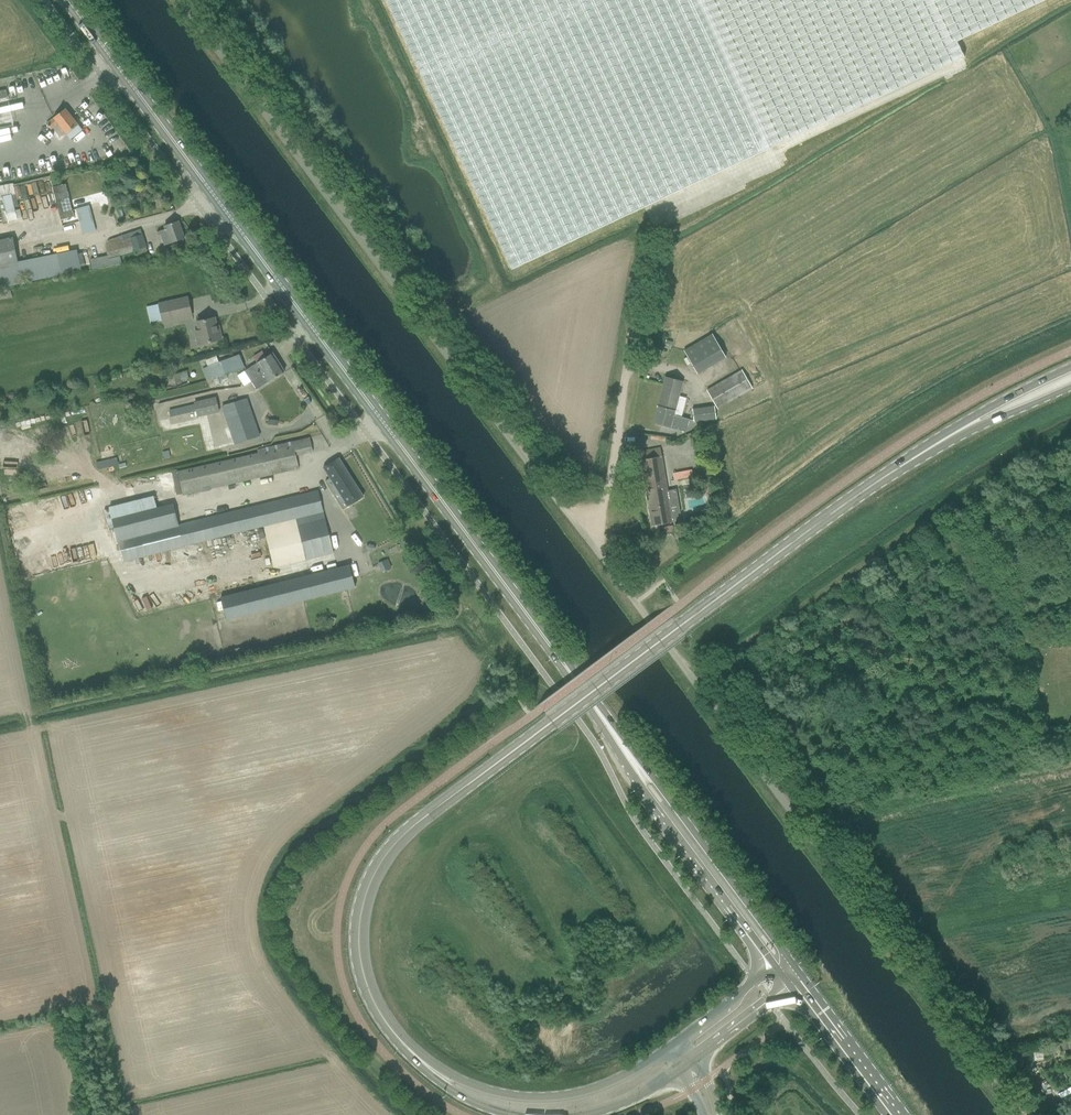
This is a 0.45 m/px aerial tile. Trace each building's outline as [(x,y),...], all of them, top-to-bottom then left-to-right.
[(512,269),(964,57),(957,41),(1045,0),(386,0),(512,269)] [(67,134),(70,132),(78,125),(65,108),(54,118),(46,124),(51,130),(58,124),(67,134)] [(12,191),(14,191),(12,182),(0,185),(0,200),(4,221),(17,218),(12,191)] [(83,234),(96,231),(89,205),(76,209),(83,234)] [(164,245),(173,242),(184,239),(178,221),(165,225),(167,229),(158,232),(159,234),(160,233),(164,245)] [(95,258),(90,259),(93,270),(97,269),(122,264),(120,256),(134,251),(136,255),(147,252),(147,251),(140,230),(109,240),(105,246),(108,255),(95,258)] [(11,236),(0,239),(0,264),(17,260),(11,236)] [(0,265),(0,287),(17,284),(61,275),(56,254),(13,263),(0,265)] [(188,297),(158,304),(162,323),(192,316),(188,297)] [(215,317),(204,320),(203,319),(196,321),(198,330),(194,331),(198,345),(211,342),(222,339),(220,331),(218,331),(215,317)] [(713,333),(684,348),(697,373),(726,357),(713,333)] [(244,371),(237,376),(243,386),(251,381),(250,380),(278,362),(272,353),(263,359),(249,368),(244,371)] [(219,363),(209,366),(214,379),(245,367),(241,355),(219,363)] [(278,362),(250,380),(251,381),(256,389),(275,377),(284,371),(278,362)] [(741,369),(706,390),(717,409),(753,389),(741,369)] [(182,382),(181,380),(179,373),(174,375),(176,384),(182,382)] [(689,420),(673,415),(682,381),(665,377),(653,424),(686,432),(689,420)] [(243,399),(222,406),(235,445),(260,436),(247,398),(243,399)] [(219,413),(216,399),(169,411),(170,418),(197,411),(199,418),(219,413)] [(694,422),(715,419),(713,405),(692,408),(694,422)] [(177,469),(172,470),(177,495),(182,494),(182,495),(288,471),(299,468),(296,455),(313,452),(312,447),(309,438),(292,442),(257,450),(258,453),(178,471),(177,469)] [(640,451),(644,478),(652,526),(671,522),(669,507),(678,506),(675,490),(667,492),(660,448),(640,451)] [(96,461),(97,468),(118,465),(117,458),(96,461)] [(323,467),(330,478),(325,481),(343,509),(363,497),(338,458),(323,467)] [(672,472),(673,479),(687,477),(686,470),(672,472)] [(172,506),(112,521),(122,561),(198,542),(263,526),(273,567),(333,553),(318,491),(177,525),(172,506)] [(379,562),(382,570),(391,566),(388,558),(379,562)] [(354,587),(349,565),(221,598),(227,619),(354,587)]
